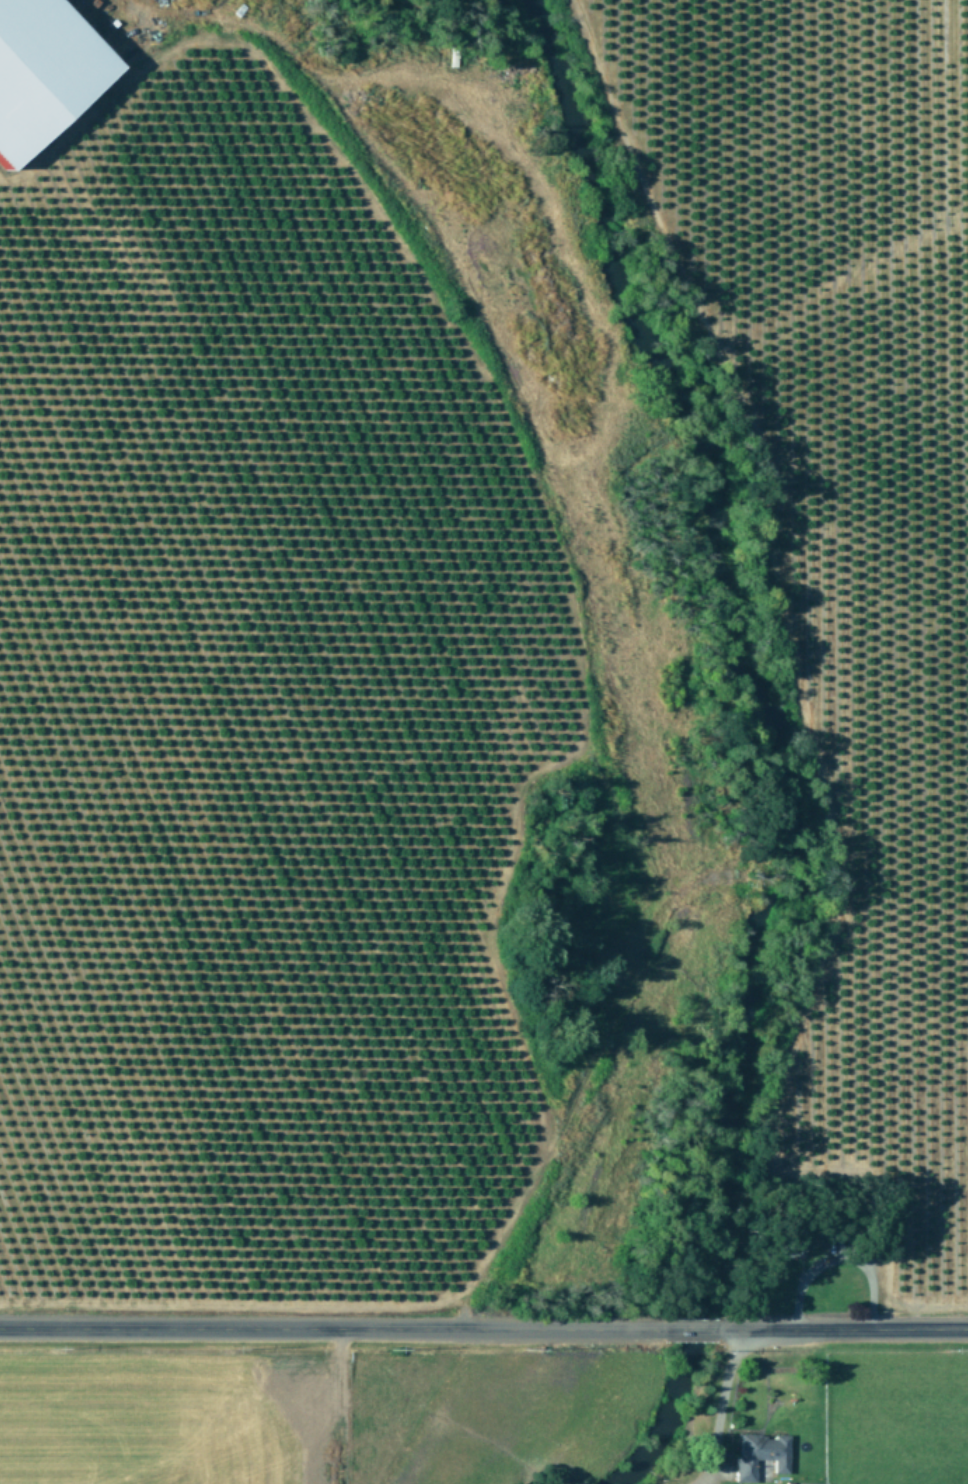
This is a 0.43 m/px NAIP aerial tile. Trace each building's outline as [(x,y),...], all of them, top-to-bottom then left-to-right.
[(57,0),(0,0),(0,162),(7,169),(118,67),(57,0)] [(755,1460),(773,1460),(773,1473),(788,1474),(789,1436),(740,1435),(740,1455),(735,1455),(735,1481),(755,1482),(755,1460)]
